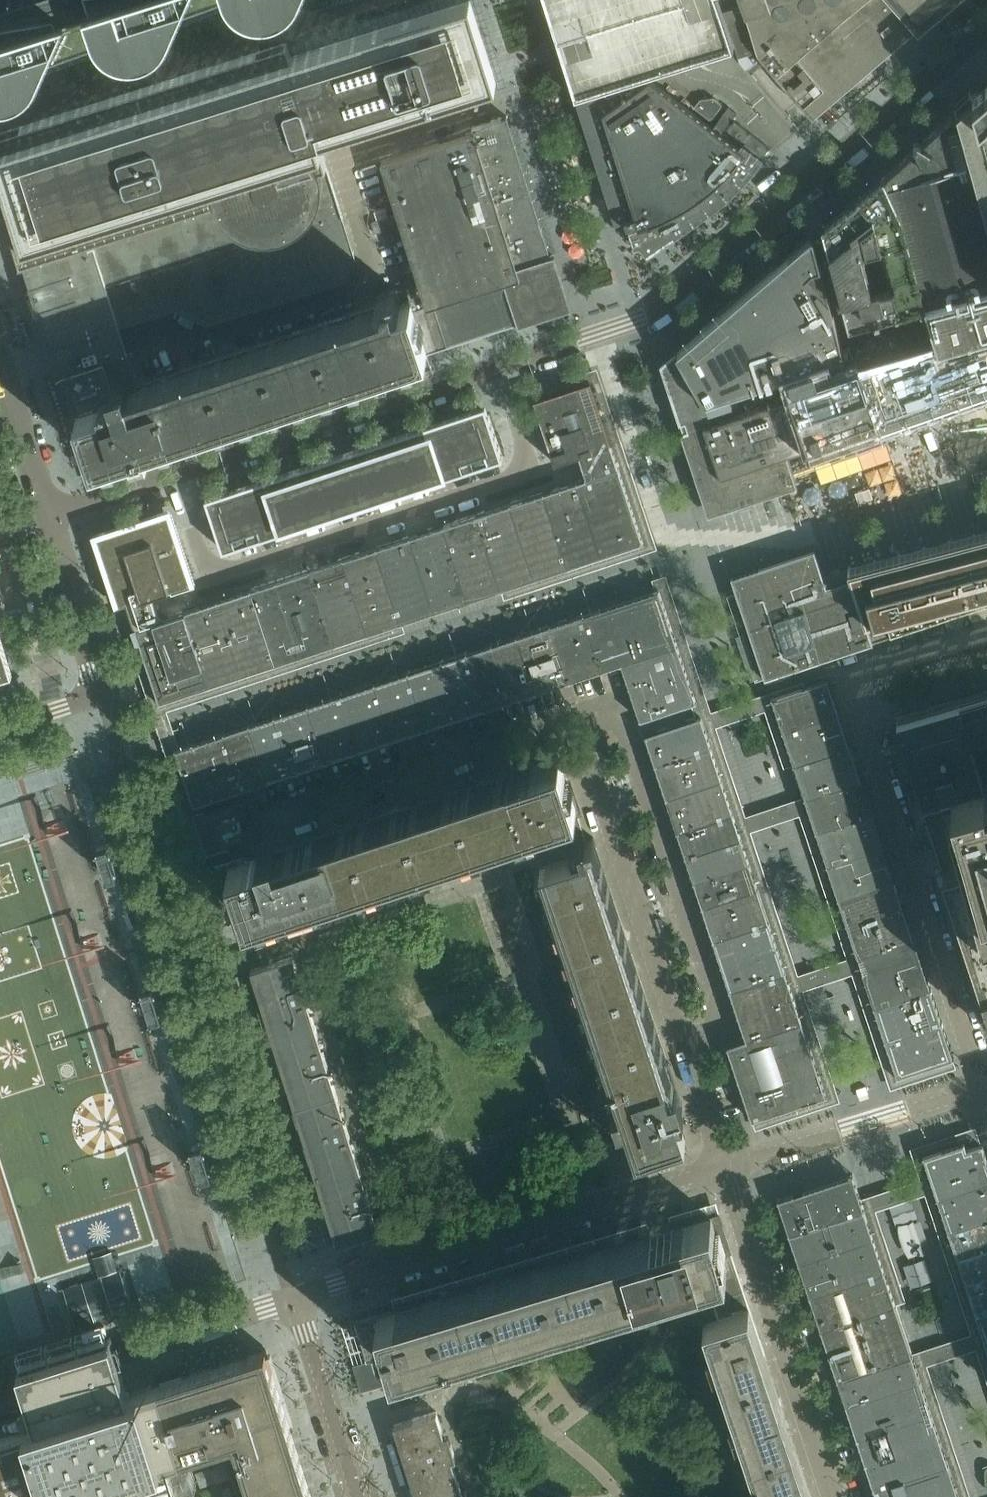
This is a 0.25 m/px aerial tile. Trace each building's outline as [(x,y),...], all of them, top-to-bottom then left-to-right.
[(0,131),(0,188),(26,271),(58,372),(126,351),(127,353),(128,352),(129,352),(121,326),(177,308),(207,323),(344,281),(356,257),(318,136),(347,127),(435,100),(435,99),(496,80),(471,0),(467,0),(293,55),(288,40),(0,131)] [(6,85),(13,85),(19,84),(25,82),(31,79),(36,75),(40,70),(44,65),(118,38),(125,42),(132,44),(139,44),(147,44),(154,41),(161,38),(167,34),(172,28),(176,22),(178,17),(225,0),(0,0),(0,84),(6,85)] [(1,87),(8,88),(16,87),(26,84),(36,78),(41,72),(122,44),(131,46),(144,47),(155,44),(166,38),(173,30),(177,24),(244,0),(225,0),(178,17),(176,22),(172,28),(167,34),(161,38),(154,41),(147,44),(139,44),(132,44),(125,42),(118,38),(44,65),(40,70),(36,75),(31,79),(25,82),(19,84),(13,85),(6,85),(0,84),(0,87),(1,87)] [(465,0),(428,0),(377,13),(380,22),(465,0)] [(723,0),(549,0),(560,33),(577,91),(616,79),(636,72),(736,42),(729,19),(725,7),(723,0)] [(921,31),(957,0),(745,0),(725,7),(729,19),(749,13),(761,48),(780,71),(816,114),(918,28),(921,31)] [(642,85),(636,72),(616,79),(622,98),(624,107),(632,132),(640,158),(648,182),(656,209),(639,215),(627,218),(628,224),(630,223),(637,245),(643,243),(648,250),(676,230),(678,233),(698,220),(713,209),(731,195),(745,181),(756,168),(766,155),(745,140),(742,144),(724,131),(739,112),(731,106),(716,125),(653,77),(642,85)] [(616,79),(577,91),(586,119),(607,112),(624,107),(622,98),(616,79)] [(976,94),(982,116),(986,134),(986,84),(976,94)] [(982,116),(976,94),(959,109),(961,118),(953,113),(924,140),(920,138),(917,138),(917,141),(919,145),(886,175),(890,182),(907,217),(927,301),(938,340),(939,345),(942,355),(986,342),(986,134),(982,116)] [(712,117),(724,101),(715,95),(702,95),(696,104),(712,117)] [(607,112),(586,119),(594,144),(615,138),(632,132),(624,107),(607,112)] [(473,127),(474,131),(482,154),(516,143),(508,116),(502,118),(502,117),(473,127)] [(567,304),(551,253),(517,264),(508,237),(499,209),(482,154),(474,131),(382,160),(421,285),(408,289),(412,301),(428,350),(430,349),(428,346),(448,340),(449,343),(450,343),(567,304)] [(640,158),(632,132),(615,138),(594,144),(602,170),(623,163),(640,158)] [(534,198),(516,143),(482,154),(499,209),(534,198)] [(623,163),(602,170),(609,194),(630,187),(648,182),(640,158),(623,163)] [(886,175),(826,223),(832,249),(845,297),(852,323),(862,361),(875,357),(938,340),(927,301),(907,217),(890,182),(886,175)] [(630,187),(609,194),(618,221),(627,218),(639,215),(656,209),(648,182),(630,187)] [(534,198),(499,209),(508,237),(543,226),(534,198)] [(543,226),(508,237),(517,264),(551,253),(549,245),(543,226)] [(849,354),(815,232),(696,335),(680,349),(708,400),(788,374),(793,373),(818,364),(831,360),(849,354)] [(378,305),(138,384),(128,352),(127,353),(126,351),(58,372),(92,476),(395,376),(418,368),(433,363),(430,356),(428,350),(412,301),(401,304),(400,299),(401,298),(398,289),(377,296),(378,305)] [(986,385),(986,342),(942,355),(939,345),(938,340),(875,357),(862,361),(870,386),(881,419),(882,421),(911,411),(963,394),(986,385)] [(708,400),(680,349),(663,362),(686,430),(706,424),(715,421),(708,400)] [(870,386),(862,361),(852,364),(849,354),(831,360),(818,364),(793,373),(788,374),(794,394),(798,405),(805,424),(811,444),(818,441),(826,438),(854,429),(881,419),(870,386)] [(160,702),(436,611),(645,542),(592,381),(535,400),(555,462),(579,454),(587,477),(160,618),(153,595),(173,589),(173,590),(193,583),(178,536),(169,512),(97,535),(119,604),(117,604),(125,630),(135,626),(160,702)] [(963,394),(975,432),(986,427),(986,385),(963,394)] [(794,394),(715,421),(706,424),(686,430),(683,431),(710,514),(799,485),(788,451),(811,444),(805,424),(798,405),(794,394)] [(924,449),(975,432),(963,394),(911,411),(917,429),(924,449)] [(888,439),(917,429),(911,411),(882,421),(888,439)] [(226,549),(451,475),(502,458),(499,450),(496,440),(493,435),(490,431),(487,428),(486,427),(484,430),(478,426),(478,423),(473,422),(468,422),(462,423),(459,413),(358,446),(233,488),(236,498),(232,500),(227,503),(224,507),(221,511),(219,516),(218,521),(219,526),(220,532),(226,549)] [(882,421),(881,419),(854,429),(868,470),(896,461),(888,439),(882,421)] [(826,485),(868,470),(854,429),(826,438),(818,441),(811,444),(826,485)] [(986,609),(986,529),(851,569),(873,643),(977,612),(986,609)] [(873,643),(851,569),(842,572),(837,573),(825,577),(816,550),(732,575),(738,592),(763,676),(873,643)] [(679,644),(660,588),(584,613),(603,670),(622,663),(679,644)] [(584,613),(551,624),(569,681),(603,670),(584,613)] [(551,624),(517,635),(536,692),(569,681),(551,624)] [(13,673),(0,631),(0,677),(13,673)] [(517,635),(492,643),(511,700),(536,692),(517,635)] [(492,643),(467,651),(486,708),(511,700),(492,643)] [(679,644),(622,663),(640,719),(641,718),(642,719),(698,701),(679,644)] [(486,708),(467,651),(443,659),(461,716),(486,708)] [(443,659),(413,669),(432,726),(461,716),(443,659)] [(413,669),(380,680),(399,737),(432,726),(413,669)] [(839,711),(828,678),(826,678),(771,696),(783,730),(839,711)] [(380,680),(308,704),(327,761),(399,737),(380,680)] [(973,696),(919,712),(918,709),(902,713),(903,717),(897,719),(920,787),(927,798),(986,780),(986,692),(973,696)] [(308,704),(275,715),(294,772),(327,761),(308,704)] [(850,745),(839,711),(783,730),(794,763),(850,745)] [(275,715),(250,723),(269,780),(294,772),(275,715)] [(671,725),(646,733),(647,734),(646,734),(655,763),(712,744),(705,723),(702,715),(671,725)] [(250,723),(225,731),(244,788),(269,780),(250,723)] [(244,788),(225,731),(175,747),(194,804),(194,803),(195,805),(244,788)] [(712,744),(655,763),(666,797),(723,778),(712,744)] [(850,745),(794,763),(805,797),(861,778),(850,745)] [(320,898),(503,837),(554,820),(553,816),(560,813),(576,808),(577,808),(560,756),(524,768),(524,767),(246,860),(243,852),(212,862),(231,923),(318,894),(319,898),(320,898)] [(723,778),(666,797),(677,830),(734,811),(723,778)] [(861,778),(805,797),(816,830),(872,812),(861,778)] [(927,798),(936,827),(944,855),(951,878),(986,1001),(986,780),(927,798)] [(250,837),(238,799),(204,810),(205,811),(197,813),(202,826),(207,836),(215,848),(229,844),(250,837)] [(576,808),(560,813),(563,823),(561,823),(569,845),(586,840),(576,808)] [(734,811),(677,830),(686,855),(743,836),(734,811)] [(872,812),(816,830),(827,864),(883,845),(872,812)] [(743,836),(686,855),(694,880),(751,861),(743,836)] [(883,845),(827,864),(838,897),(895,878),(883,845)] [(668,1061),(642,981),(598,847),(541,866),(621,1106),(626,1121),(622,1123),(628,1139),(631,1137),(637,1154),(638,1154),(640,1158),(686,1142),(684,1138),(686,1138),(675,1105),(683,1103),(669,1061),(668,1061)] [(751,861),(694,880),(702,905),(759,886),(751,861)] [(57,870),(46,870),(74,981),(75,948),(91,949),(92,950),(97,950),(116,945),(128,945),(118,905),(95,905),(87,907),(84,893),(59,893),(57,882),(57,870)] [(895,878),(838,897),(858,956),(914,937),(895,878)] [(759,886),(702,905),(713,939),(770,920),(759,886)] [(770,920),(713,939),(730,989),(787,970),(770,920)] [(914,937),(858,956),(875,1006),(931,987),(914,937)] [(316,1025),(312,1012),(294,956),(252,969),(252,970),(247,972),(257,1005),(263,1003),(266,1014),(260,1016),(268,1040),(316,1025)] [(787,970),(730,989),(746,1038),(803,1019),(787,970)] [(931,987),(875,1006),(886,1039),(942,1021),(931,987)] [(828,1095),(803,1019),(746,1038),(728,1044),(729,1045),(727,1045),(752,1119),(753,1119),(828,1095)] [(942,1021),(886,1039),(898,1076),(954,1058),(942,1021)] [(337,1093),(333,1080),(316,1025),(268,1040),(279,1073),(284,1071),(288,1082),(282,1084),(289,1107),(337,1093)] [(358,1161),(354,1148),(337,1093),(289,1107),(297,1132),(303,1131),(306,1141),(309,1151),(304,1154),(310,1171),(311,1176),(358,1161)] [(928,1153),(936,1175),(931,1176),(937,1197),(953,1192),(986,1181),(986,1156),(980,1136),(928,1153)] [(380,1230),(376,1216),(358,1161),(311,1176),(313,1181),(317,1190),(322,1199),(327,1208),(331,1219),(325,1220),(332,1244),(338,1242),(338,1244),(380,1230)] [(794,1193),(777,1199),(789,1233),(865,1207),(854,1173),(829,1182),(794,1193)] [(937,1197),(949,1231),(986,1218),(986,1181),(953,1192),(937,1197)] [(876,1239),(875,1236),(865,1207),(789,1233),(799,1264),(876,1239)] [(398,1381),(425,1373),(709,1288),(719,1316),(728,1313),(723,1297),(745,1289),(720,1213),(378,1315),(356,1321),(369,1360),(354,1365),(362,1391),(385,1384),(398,1381)] [(949,1231),(957,1255),(986,1245),(986,1218),(949,1231)] [(920,1243),(913,1221),(902,1232),(908,1252),(925,1253),(921,1243),(920,1243)] [(886,1270),(876,1239),(799,1264),(809,1296),(886,1270)] [(957,1255),(965,1281),(986,1273),(986,1245),(957,1255)] [(447,1282),(450,1292),(534,1265),(531,1255),(447,1282)] [(0,1268),(0,1276),(1,1279),(24,1271),(23,1266),(21,1261),(0,1268)] [(897,1304),(886,1270),(809,1296),(821,1329),(897,1304)] [(965,1281),(976,1314),(986,1310),(986,1273),(965,1281)] [(751,1305),(745,1289),(723,1297),(728,1313),(751,1305)] [(914,1354),(906,1329),(897,1304),(821,1329),(837,1379),(914,1354)] [(801,1466),(764,1353),(766,1352),(751,1305),(728,1313),(719,1316),(719,1318),(705,1322),(763,1496),(812,1496),(801,1466)] [(976,1314),(986,1346),(986,1310),(976,1314)] [(36,1421),(28,1424),(0,1432),(0,1496),(182,1496),(171,1460),(180,1456),(157,1383),(142,1388),(129,1392),(118,1356),(112,1337),(19,1366),(31,1404),(32,1407),(34,1413),(36,1421)] [(292,1431),(267,1349),(157,1383),(180,1456),(209,1447),(215,1466),(241,1459),(253,1496),(313,1496),(292,1431)] [(914,1354),(837,1379),(846,1404),(922,1379),(914,1354)] [(950,1462),(922,1379),(846,1404),(873,1488),(950,1462)] [(460,1482),(453,1460),(437,1411),(395,1425),(399,1439),(394,1441),(407,1483),(413,1481),(417,1495),(460,1482)] [(950,1462),(873,1488),(877,1496),(962,1496),(950,1462)] [(460,1482),(417,1495),(418,1496),(464,1496),(460,1482)]
